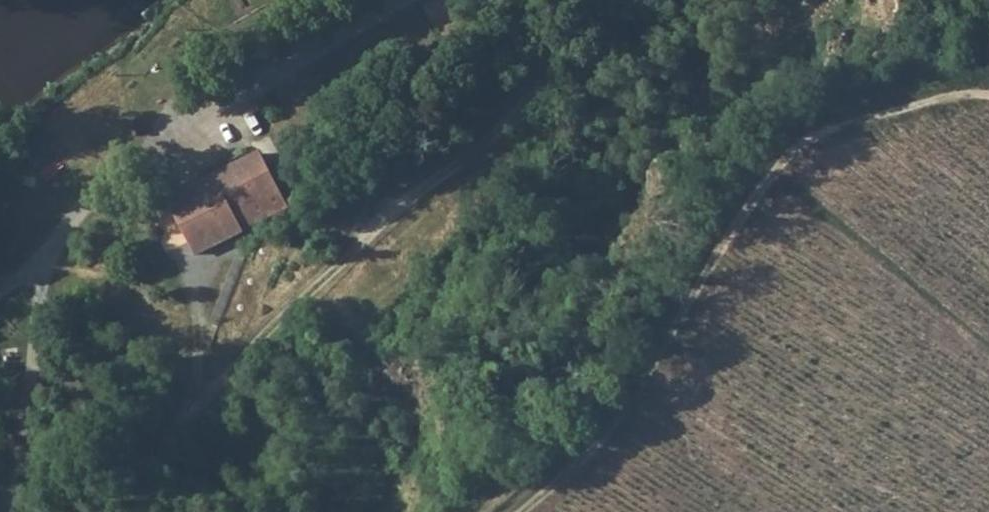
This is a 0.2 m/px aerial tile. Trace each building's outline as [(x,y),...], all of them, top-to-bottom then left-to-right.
[(265,171),(255,151),(166,196),(177,218),(219,197),(228,215),(248,205),(252,212),(265,205),(261,198),(275,191),(272,186),(280,182),(272,168),(265,171)] [(177,218),(194,251),(222,237),(221,235),(281,204),(275,191),(261,198),(265,205),(252,212),(248,205),(228,215),(219,197),(177,218)]
